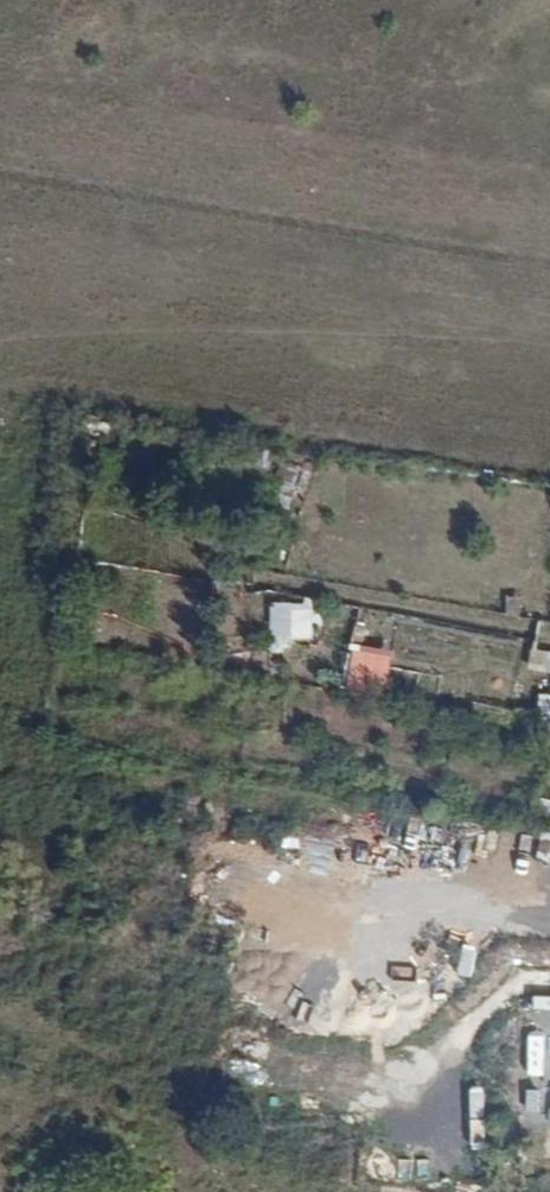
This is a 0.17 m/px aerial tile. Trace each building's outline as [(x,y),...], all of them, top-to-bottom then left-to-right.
[(317,641),(319,606),(271,603),(269,638),(317,641)] [(347,687),(385,694),(392,656),(354,649),(347,687)]
